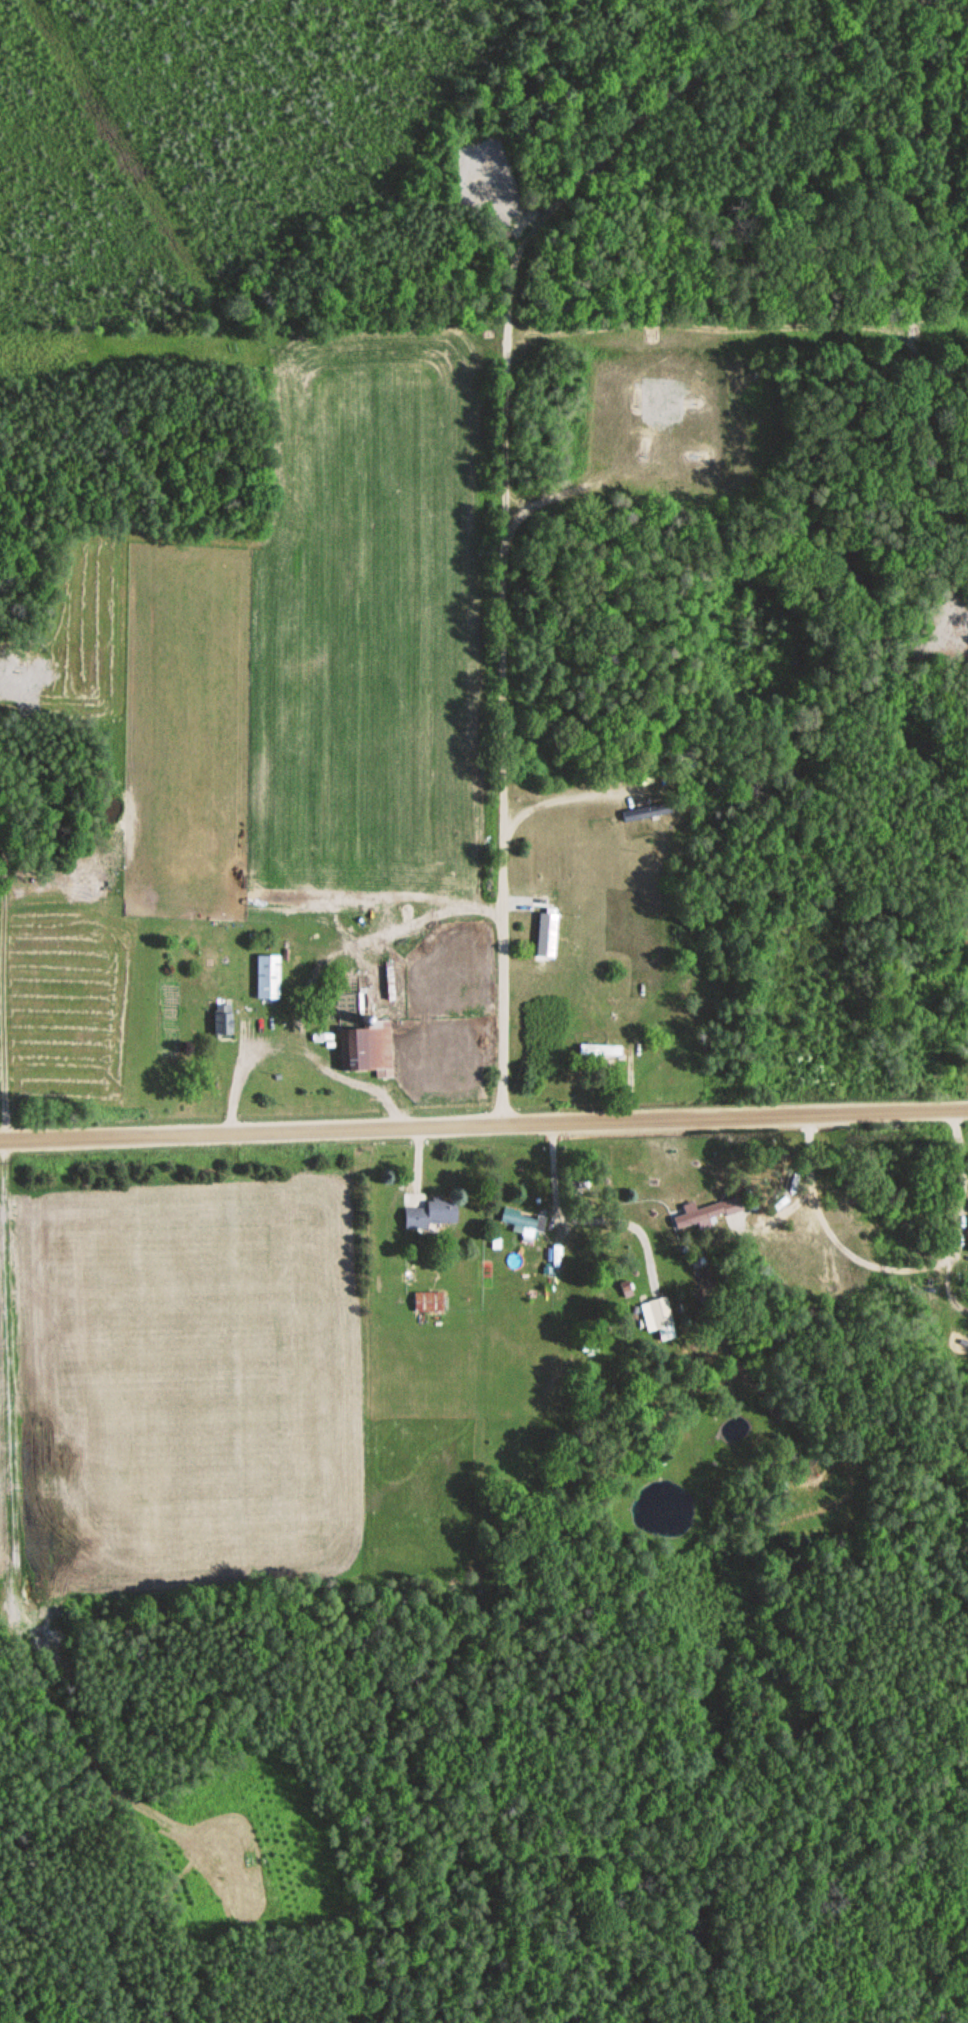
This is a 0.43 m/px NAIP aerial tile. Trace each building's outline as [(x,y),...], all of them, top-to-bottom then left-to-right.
[(667,816),(666,805),(618,812),(620,822),(667,816)] [(533,958),(551,959),(553,915),(535,914),(533,958)] [(275,1001),(275,957),(253,957),(253,1001),(275,1001)] [(228,1037),(228,1006),(211,1006),(211,1037),(228,1037)] [(343,1072),(372,1071),(372,1080),(390,1079),(388,1020),(360,1021),(360,1030),(342,1030),(343,1072)] [(617,1059),(617,1046),(576,1046),(576,1059),(617,1059)] [(453,1226),(453,1201),(423,1201),(423,1208),(401,1209),(401,1227),(453,1226)] [(696,1230),(707,1227),(705,1218),(719,1214),(716,1203),(669,1216),(672,1229),(694,1223),(696,1230)] [(497,1224),(541,1233),(543,1219),(499,1211),(497,1224)] [(441,1292),(411,1292),(411,1313),(441,1313),(441,1292)] [(663,1298),(637,1303),(643,1333),(654,1331),(656,1342),(672,1339),(663,1298)]
